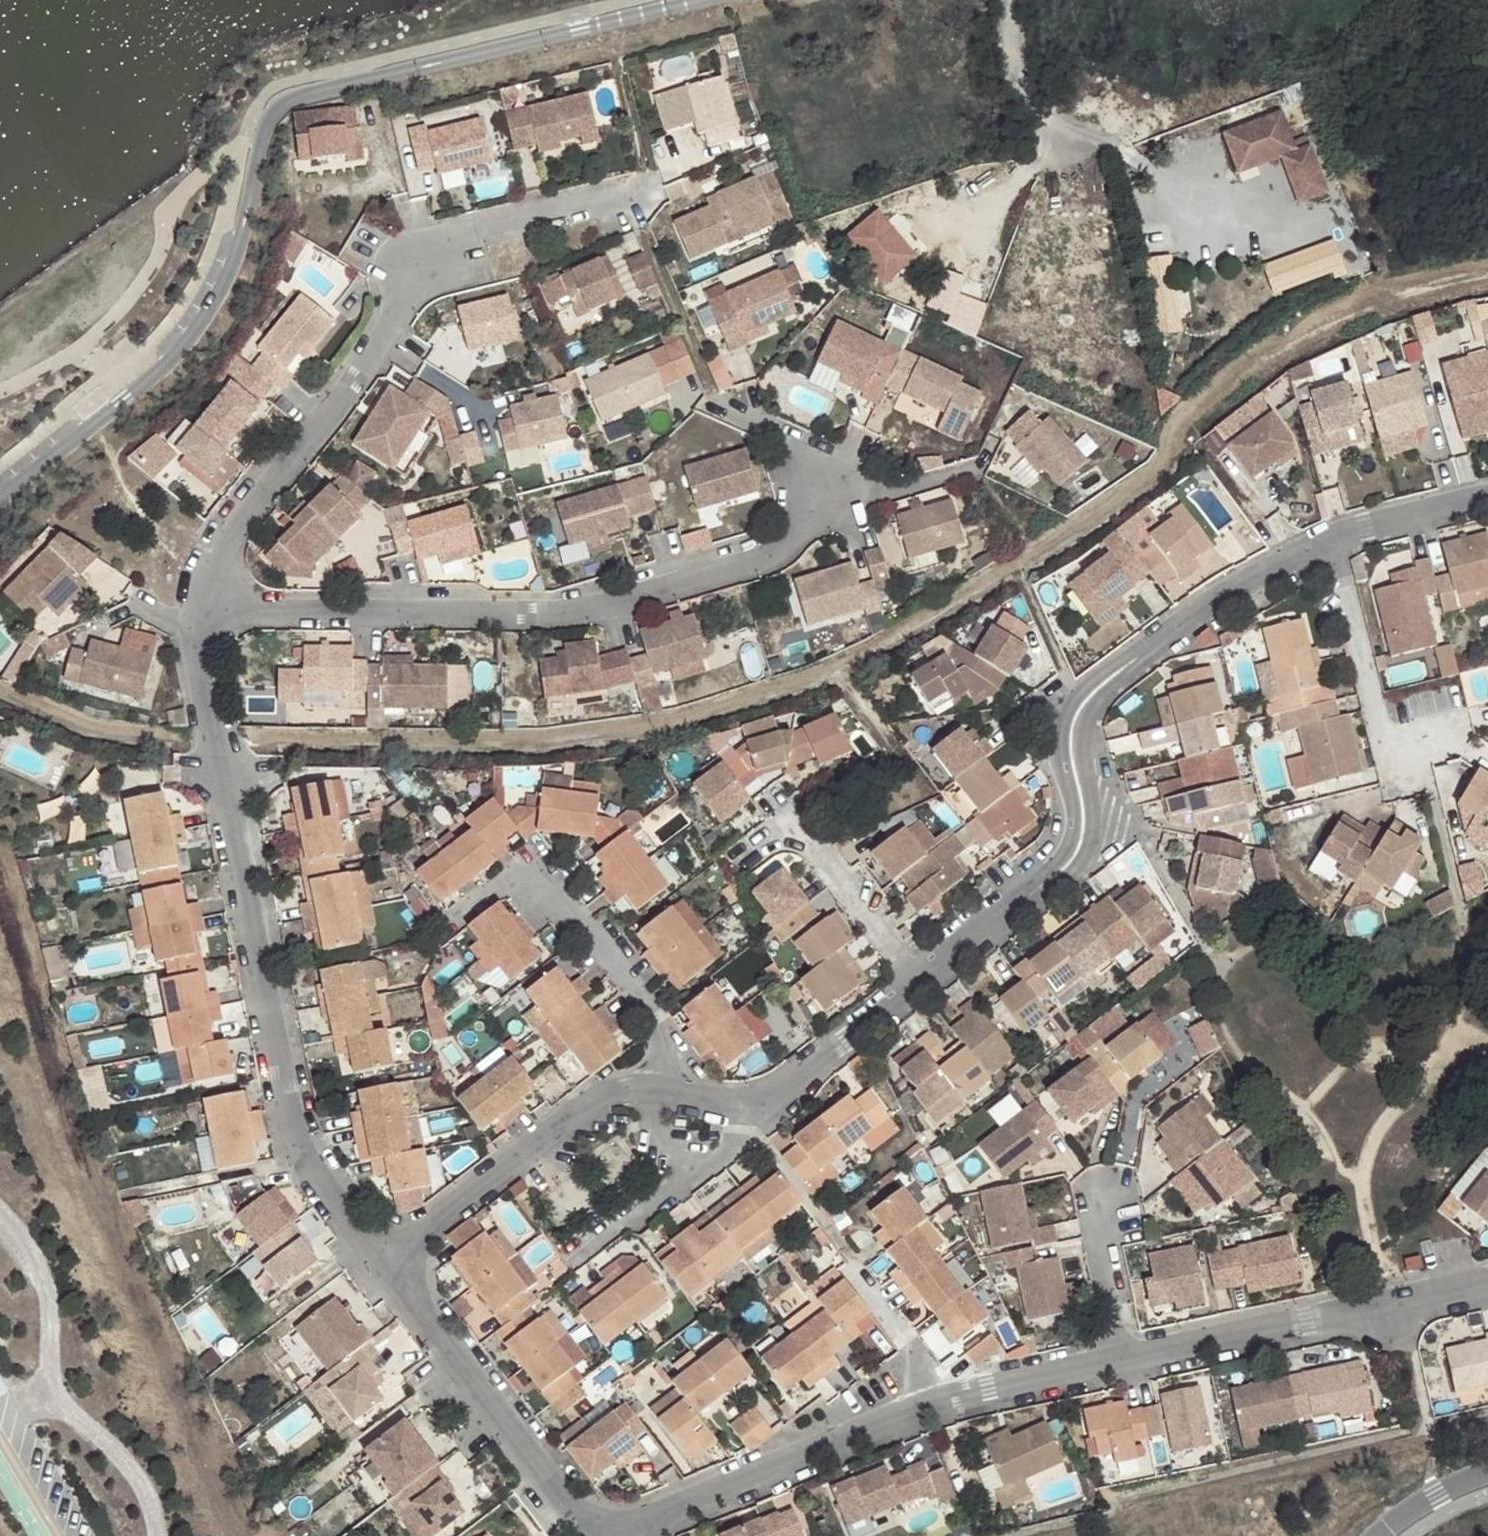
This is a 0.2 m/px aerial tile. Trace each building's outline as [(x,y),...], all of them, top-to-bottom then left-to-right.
[(721,75),(685,86),(699,133),(706,131),(711,145),(739,137),(721,75)] [(590,91),(530,106),(539,142),(540,145),(562,140),(583,134),(585,142),(602,137),(590,91)] [(1242,172),(1287,157),(1301,202),(1335,191),(1307,103),(1228,128),(1242,172)] [(299,158),(346,153),(346,148),(363,147),(361,126),(358,126),(356,104),(293,111),(299,158)] [(530,106),(525,107),(534,143),(539,142),(530,106)] [(525,107),(507,112),(516,148),(534,143),(525,107)] [(429,123),(411,127),(421,169),(439,164),(440,172),(494,159),(484,118),(430,131),(429,123)] [(563,144),(562,140),(540,145),(541,150),(563,144)] [(363,147),(346,148),(346,153),(347,163),(365,161),(363,147)] [(794,220),(772,169),(717,192),(720,200),(709,205),(674,219),(689,257),(726,241),(720,227),(729,223),(732,229),(770,213),(774,222),(776,227),(794,220)] [(720,200),(717,192),(706,196),(709,205),(720,200)] [(895,205),(857,224),(886,280),(924,261),(895,205)] [(726,241),(774,222),(770,213),(732,229),(729,223),(720,227),(726,241)] [(1353,244),(1310,253),(1314,272),(1357,263),(1353,244)] [(639,289),(657,281),(643,250),(626,258),(639,289)] [(625,295),(608,256),(560,276),(577,316),(625,295)] [(798,310),(779,268),(709,299),(731,349),(750,341),(746,332),(768,323),(798,310)] [(281,382),(282,383),(295,366),(287,360),(301,346),(309,335),(314,339),(336,312),(302,285),(259,338),(266,344),(253,360),(255,362),(281,382)] [(520,335),(510,294),(459,306),(469,348),(520,335)] [(1481,303),(1472,305),(1478,327),(1487,325),(1486,323),(1481,303)] [(1438,315),(1421,320),(1428,348),(1446,343),(1438,315)] [(862,395),(877,403),(886,383),(890,373),(876,367),(887,342),(836,320),(817,362),(842,373),(867,384),(865,389),(862,395)] [(771,331),(768,323),(746,332),(750,341),(771,331)] [(316,341),(314,339),(309,335),(301,346),(308,351),(316,341)] [(681,338),(650,352),(664,383),(695,370),(681,338)] [(963,375),(902,348),(890,373),(886,383),(946,410),(938,427),(961,437),(982,390),(960,381),(963,375)] [(709,358),(724,390),(741,382),(726,350),(709,358)] [(664,383),(650,352),(586,379),(603,419),(667,391),(664,383)] [(1448,371),(1464,429),(1487,422),(1487,360),(1448,371)] [(281,382),(255,362),(239,382),(238,381),(202,426),(230,448),(231,447),(266,404),(264,402),(281,382)] [(840,378),(865,389),(867,384),(842,373),(840,378)] [(441,417),(456,412),(451,396),(419,377),(408,395),(394,386),(358,443),(398,467),(433,411),(441,417)] [(1419,377),(1372,390),(1386,442),(1421,433),(1434,429),(1419,377)] [(1318,406),(1304,409),(1317,458),(1334,453),(1332,447),(1329,437),(1344,434),(1365,428),(1354,386),(1316,396),(1318,406)] [(1183,401),(1155,389),(1159,416),(1183,401)] [(568,436),(559,395),(511,405),(520,447),(568,436)] [(1222,431),(1230,442),(1238,435),(1258,416),(1271,404),(1266,397),(1222,431)] [(1045,468),(1060,484),(1088,457),(1034,402),(1003,433),(1016,447),(1020,443),(1045,468)] [(1238,435),(1230,442),(1236,450),(1280,418),(1271,404),(1258,416),(1238,435)] [(1280,418),(1236,450),(1261,485),(1300,455),(1297,440),(1280,418)] [(1487,438),(1487,422),(1464,429),(1468,443),(1487,438)] [(230,448),(202,426),(191,438),(223,464),(235,450),(231,447),(230,448)] [(479,430),(463,435),(471,464),(488,459),(479,430)] [(154,478),(183,457),(165,431),(135,452),(154,478)] [(1386,442),(1390,461),(1425,451),(1421,433),(1386,442)] [(1332,447),(1346,442),(1344,434),(1329,437),(1332,447)] [(1038,473),(1045,468),(1020,443),(1016,447),(1014,448),(1038,473)] [(747,447),(686,466),(698,507),(760,489),(747,447)] [(294,519),(324,550),(341,534),(337,529),(358,509),(372,495),(343,470),(310,503),(294,519)] [(619,484),(629,515),(658,506),(648,475),(619,484)] [(619,484),(557,503),(569,544),(632,525),(629,515),(619,484)] [(1173,496),(1159,506),(1164,514),(1178,504),(1173,496)] [(294,519),(310,503),(304,498),(288,513),(294,519)] [(950,498),(894,515),(906,556),(962,539),(950,498)] [(408,518),(391,523),(400,553),(417,548),(420,558),(441,551),(479,539),(468,502),(409,520),(408,518)] [(1156,575),(1167,589),(1184,577),(1203,562),(1220,549),(1188,507),(1173,516),(1162,524),(1166,530),(1155,539),(1163,551),(1148,564),(1156,575)] [(337,529),(341,534),(362,513),(358,509),(337,529)] [(1140,520),(1124,533),(1134,546),(1138,552),(1155,539),(1140,520)] [(98,556),(62,532),(4,590),(32,618),(46,604),(60,591),(71,602),(89,584),(79,575),(98,556)] [(1121,534),(1106,546),(1116,559),(1075,588),(1100,622),(1129,600),(1142,592),(1139,589),(1156,575),(1148,564),(1138,552),(1134,546),(1124,533),(1121,534)] [(482,549),(479,539),(441,551),(445,561),(482,549)] [(1448,549),(1455,579),(1440,582),(1445,600),(1449,616),(1464,613),(1461,599),(1487,593),(1487,539),(1448,549)] [(878,547),(863,552),(871,580),(872,581),(887,576),(878,547)] [(865,613),(880,609),(872,581),(871,580),(857,584),(851,562),(818,572),(819,576),(794,584),(806,625),(863,608),(865,613)] [(1208,569),(1203,562),(1184,577),(1190,584),(1208,569)] [(1431,603),(1445,600),(1440,582),(1435,562),(1419,566),(1421,572),(1402,577),(1405,590),(1397,592),(1381,596),(1397,663),(1443,650),(1431,603)] [(794,584),(819,576),(818,572),(792,580),(794,584)] [(1394,578),(1397,592),(1405,590),(1402,577),(1394,578)] [(71,602),(60,591),(46,604),(57,615),(71,602)] [(1461,599),(1464,613),(1487,607),(1487,593),(1461,599)] [(1129,600),(1100,622),(1107,631),(1136,610),(1129,600)] [(694,610),(640,626),(647,650),(630,655),(638,684),(657,679),(654,669),(707,653),(694,610)] [(1007,670),(1017,676),(1035,646),(1026,641),(1037,625),(1012,611),(1004,626),(1000,624),(981,653),(1007,670)] [(1284,719),(1342,704),(1339,687),(1325,689),(1309,622),(1269,632),(1285,700),(1275,704),(1279,720),(1284,719)] [(1208,627),(1196,636),(1203,645),(1215,637),(1208,627)] [(153,654),(91,638),(88,650),(73,646),(65,675),(142,696),(153,654)] [(604,686),(596,638),(565,643),(566,648),(567,654),(558,656),(540,659),(546,695),(604,686)] [(981,653),(961,640),(952,655),(959,658),(924,676),(938,702),(958,693),(962,702),(978,694),(980,698),(1003,686),(999,683),(1007,670),(981,653)] [(369,664),(369,659),(354,658),(355,646),(305,645),(304,669),(279,668),(278,699),(303,700),(304,688),(369,689),(369,664)] [(369,689),(369,707),(447,707),(447,665),(369,664),(369,689)] [(1006,688),(1017,676),(1007,670),(999,683),(1003,686),(1006,688)] [(1228,718),(1218,670),(1181,679),(1182,686),(1185,697),(1176,699),(1182,729),(1217,720),(1228,718)] [(657,679),(638,684),(648,717),(667,713),(657,679)] [(1185,697),(1182,686),(1173,688),(1176,699),(1185,697)] [(978,694),(962,702),(964,706),(980,698),(978,694)] [(1171,731),(1182,729),(1176,699),(1160,703),(1168,732),(1171,731)] [(1275,704),(1269,705),(1274,721),(1279,720),(1275,704)] [(1347,722),(1342,704),(1284,719),(1289,738),(1306,734),(1321,790),(1371,778),(1357,720),(1347,722)] [(803,730),(801,730),(794,762),(793,768),(823,755),(827,763),(860,748),(843,712),(803,730)] [(1225,755),(1217,720),(1182,729),(1186,745),(1190,764),(1197,762),(1225,755)] [(970,725),(940,746),(946,754),(981,738),(970,725)] [(1186,745),(1182,729),(1171,731),(1176,748),(1186,745)] [(730,761),(745,782),(766,767),(766,771),(794,762),(801,730),(787,730),(740,746),(731,734),(714,739),(725,755),(730,761)] [(1168,732),(1142,738),(1147,755),(1176,748),(1171,731),(1168,732)] [(946,754),(963,777),(991,755),(1001,748),(991,736),(983,742),(981,738),(946,754)] [(1164,790),(1168,807),(1170,806),(1243,787),(1236,752),(1225,755),(1197,762),(1203,781),(1189,784),(1164,790)] [(707,768),(711,774),(730,761),(725,755),(707,768)] [(991,755),(963,777),(989,812),(1021,788),(1027,783),(1016,769),(1006,776),(991,755)] [(698,784),(726,822),(758,800),(745,782),(730,761),(711,774),(698,784)] [(1190,764),(1185,765),(1189,784),(1203,781),(1197,762),(1190,764)] [(296,808),(299,822),(349,813),(342,777),(304,783),(309,805),(296,808)] [(1485,778),(1463,813),(1480,826),(1469,844),(1487,856),(1487,780),(1485,778)] [(135,791),(141,829),(193,819),(191,805),(177,807),(173,784),(135,791)] [(526,826),(534,836),(546,829),(574,832),(580,791),(551,786),(547,806),(529,804),(517,813),(526,826)] [(1248,807),(1243,787),(1170,806),(1176,829),(1201,833),(1200,826),(1210,825),(1212,835),(1232,831),(1230,818),(1236,810),(1248,807)] [(1021,788),(989,812),(985,815),(1003,839),(1015,831),(1018,835),(1043,818),(1021,788)] [(580,791),(574,832),(603,836),(611,848),(635,831),(626,818),(605,816),(608,795),(580,791)] [(481,824),(505,855),(517,846),(510,838),(518,832),(526,826),(517,813),(504,794),(476,816),(481,824)] [(349,813),(299,822),(301,836),(307,836),(314,835),(317,856),(355,849),(349,813)] [(943,847),(960,834),(943,813),(938,814),(930,824),(930,829),(943,847)] [(193,819),(141,829),(150,873),(188,866),(183,837),(196,835),(193,819)] [(1362,845),(1367,836),(1346,822),(1340,832),(1362,845)] [(505,855),(481,824),(465,836),(459,828),(447,837),(476,877),(505,855)] [(1200,826),(1201,833),(1212,835),(1210,825),(1200,826)] [(899,880),(912,870),(932,855),(910,826),(877,851),(899,880)] [(1359,891),(1390,840),(1372,828),(1367,836),(1362,845),(1340,832),(1323,859),(1343,873),(1340,878),(1359,891)] [(635,831),(611,848),(602,854),(615,871),(606,877),(615,888),(656,858),(635,831)] [(1427,850),(1396,831),(1390,840),(1359,891),(1357,894),(1377,907),(1386,894),(1395,899),(1407,880),(1418,887),(1431,866),(1421,859),(1427,850)] [(972,850),(960,834),(943,847),(932,855),(912,870),(926,886),(912,897),(924,913),(973,876),(960,859),(972,850)] [(307,836),(312,866),(357,858),(355,849),(317,856),(314,835),(307,836)] [(447,837),(433,847),(439,856),(424,868),(447,898),(476,877),(447,837)] [(1255,853),(1268,883),(1288,875),(1276,845),(1255,853)] [(1250,854),(1215,847),(1213,862),(1209,861),(1205,882),(1203,898),(1235,904),(1242,898),(1250,854)] [(357,858),(312,866),(317,895),(323,895),(320,874),(358,868),(357,858)] [(676,885),(656,858),(615,888),(624,900),(632,894),(644,909),(676,885)] [(1198,881),(1205,882),(1209,861),(1202,860),(1198,881)] [(188,866),(150,873),(158,917),(210,907),(207,893),(193,894),(188,866)] [(786,922),(814,900),(790,866),(758,889),(774,910),(771,913),(781,925),(786,922)] [(323,895),(317,895),(310,896),(313,912),(364,903),(358,868),(320,874),(323,895)] [(1126,888),(1114,897),(1146,939),(1168,923),(1171,920),(1147,888),(1133,898),(1126,888)] [(1146,939),(1114,897),(1085,919),(1086,920),(1090,926),(1117,960),(1146,939)] [(816,899),(814,900),(822,915),(826,913),(816,899)] [(822,915),(814,900),(786,922),(781,925),(793,940),(798,935),(822,915)] [(532,921),(522,909),(517,913),(509,902),(478,924),(486,937),(476,944),(485,956),(532,921)] [(364,903),(313,912),(316,927),(328,926),(333,945),(370,939),(364,903)] [(158,917),(164,953),(202,948),(198,924),(205,924),(213,922),(210,907),(158,917)] [(649,955),(658,966),(699,935),(679,907),(646,933),(657,948),(649,955)] [(834,916),(826,922),(841,952),(849,945),(854,942),(834,916)] [(1090,926),(1086,920),(1057,940),(1061,945),(1063,948),(1090,926)] [(542,934),(541,933),(532,921),(485,956),(495,969),(504,963),(516,977),(547,954),(536,939),(542,934)] [(841,952),(826,922),(801,941),(820,967),(841,952)] [(1168,923),(1146,939),(1156,953),(1178,936),(1168,923)] [(164,953),(166,962),(211,954),(205,924),(198,924),(202,948),(164,953)] [(1100,973),(1117,960),(1090,926),(1063,948),(1086,978),(1089,981),(1100,973)] [(699,935),(658,966),(669,979),(676,972),(688,987),(719,963),(699,935)] [(1061,945),(1057,940),(1030,961),(1034,965),(1061,945)] [(841,952),(861,988),(866,985),(852,965),(859,960),(849,945),(841,952)] [(1030,961),(1018,971),(1027,983),(1041,1000),(1052,991),(1058,999),(1086,978),(1063,948),(1061,945),(1034,965),(1030,961)] [(831,1010),(861,988),(841,952),(820,967),(807,977),(831,1010)] [(166,962),(167,970),(205,964),(210,983),(216,982),(211,954),(166,962)] [(326,984),(329,999),(384,988),(381,973),(370,975),(366,958),(328,965),(331,982),(326,984)] [(852,965),(866,985),(873,980),(859,960),(852,965)] [(1122,966),(1117,960),(1100,973),(1105,980),(1122,966)] [(167,970),(174,1006),(225,996),(222,981),(216,982),(210,983),(205,964),(167,970)] [(584,997),(595,989),(585,975),(574,983),(562,966),(531,991),(553,1020),(584,997)] [(1067,1009),(1093,987),(1089,981),(1086,978),(1058,999),(1067,1009)] [(1030,1032),(1052,1015),(1041,1000),(1027,983),(1004,1001),(1030,1032)] [(698,1044),(739,1014),(718,985),(685,1009),(698,1024),(689,1031),(698,1044)] [(384,988),(329,999),(331,1014),(336,1013),(340,1033),(379,1027),(376,1007),(387,1005),(384,988)] [(225,996),(174,1006),(180,1040),(182,1040),(219,1033),(214,1013),(228,1011),(225,996)] [(584,997),(553,1020),(574,1048),(615,1018),(605,1004),(595,1012),(584,997)] [(1021,1058),(978,1002),(965,1012),(972,1020),(958,1031),(973,1050),(974,1052),(994,1080),(1021,1058)] [(232,1030),(228,1011),(214,1013),(219,1033),(232,1030)] [(698,1044),(708,1058),(716,1052),(729,1068),(761,1044),(739,1014),(698,1044)] [(574,1048),(594,1077),(624,1054),(613,1038),(623,1030),(615,1018),(574,1048)] [(379,1027),(340,1033),(343,1048),(355,1047),(359,1067),(399,1059),(392,1024),(379,1027)] [(1127,1100),(1128,1101),(1143,1089),(1139,1085),(1170,1061),(1145,1028),(1114,1052),(1118,1058),(1104,1068),(1127,1100)] [(219,1033),(182,1040),(186,1057),(197,1055),(200,1072),(238,1064),(232,1030),(219,1033)] [(935,1034),(923,1043),(942,1068),(954,1059),(935,1034)] [(942,1068),(923,1043),(907,1054),(914,1066),(904,1072),(909,1081),(919,1094),(916,1095),(930,1113),(959,1092),(944,1072),(942,1068)] [(969,1105),(996,1083),(994,1080),(974,1052),(973,1050),(944,1072),(959,1092),(969,1105)] [(536,1077),(517,1053),(490,1074),(521,1116),(533,1108),(526,1098),(543,1086),(536,1077)] [(1104,1068),(1099,1061),(1055,1095),(1080,1128),(1105,1108),(1109,1113),(1127,1100),(1104,1068)] [(463,1095),(468,1101),(487,1127),(501,1116),(509,1125),(521,1116),(490,1074),(463,1095)] [(402,1079),(362,1086),(366,1105),(356,1107),(359,1122),(408,1113),(402,1079)] [(208,1092),(214,1126),(267,1117),(265,1102),(252,1104),(248,1085),(208,1092)] [(827,1119),(851,1151),(895,1117),(876,1093),(861,1104),(855,1098),(827,1119)] [(1199,1101),(1164,1126),(1173,1138),(1185,1154),(1175,1161),(1173,1162),(1183,1176),(1229,1141),(1211,1118),(1221,1110),(1210,1094),(1199,1101)] [(1064,1132),(1044,1104),(985,1149),(1010,1182),(1034,1164),(1057,1147),(1052,1141),(1064,1132)] [(408,1113),(359,1122),(362,1137),(372,1135),(376,1154),(415,1147),(408,1113)] [(267,1117),(214,1126),(221,1163),(260,1155),(257,1134),(269,1132),(267,1117)] [(804,1147),(788,1159),(808,1185),(851,1151),(827,1119),(800,1140),(804,1147)] [(214,1126),(200,1129),(205,1166),(221,1163),(214,1126)] [(1164,1144),(1175,1161),(1185,1154),(1173,1138),(1164,1144)] [(1261,1181),(1231,1140),(1229,1141),(1183,1176),(1176,1181),(1200,1214),(1208,1209),(1216,1203),(1219,1207),(1222,1210),(1261,1181)] [(415,1147),(376,1154),(380,1170),(391,1168),(396,1188),(435,1180),(429,1145),(415,1147)] [(1057,1147),(1034,1164),(1040,1171),(1062,1153),(1057,1147)] [(806,1202),(783,1172),(765,1187),(758,1178),(745,1188),(773,1226),(806,1202)] [(1465,1204),(1487,1223),(1487,1175),(1465,1204)] [(524,1177),(513,1186),(519,1194),(530,1185),(524,1177)] [(263,1244),(294,1220),(281,1203),(289,1197),(278,1182),(239,1212),(263,1244)] [(1038,1247),(1059,1243),(1056,1228),(1031,1232),(1021,1184),(981,1192),(996,1248),(1030,1242),(1033,1249),(1038,1247)] [(882,1240),(889,1250),(921,1226),(931,1219),(904,1186),(873,1210),(886,1228),(890,1232),(882,1240)] [(773,1226),(745,1188),(732,1197),(738,1206),(719,1221),(741,1250),(773,1226)] [(738,1206),(732,1197),(713,1212),(719,1221),(738,1206)] [(1216,1203),(1208,1209),(1211,1213),(1219,1207),(1216,1203)] [(719,1221),(713,1212),(711,1210),(697,1221),(704,1231),(719,1221)] [(510,1258),(475,1212),(450,1232),(462,1248),(455,1253),(477,1283),(510,1258)] [(308,1233),(297,1218),(294,1220),(263,1244),(255,1251),(284,1287),(321,1258),(313,1245),(304,1236),(308,1233)] [(741,1250),(719,1221),(704,1231),(697,1221),(684,1231),(716,1273),(742,1252),(741,1250)] [(921,1226),(889,1250),(902,1267),(905,1272),(897,1279),(905,1288),(945,1258),(921,1226)] [(890,1232),(886,1228),(877,1234),(882,1240),(890,1232)] [(716,1273),(684,1231),(672,1239),(679,1249),(664,1261),(689,1294),(716,1273)] [(316,1243),(308,1233),(304,1236),(313,1245),(316,1243)] [(657,1251),(664,1261),(679,1249),(672,1239),(657,1251)] [(1241,1252),(1225,1255),(1232,1291),(1248,1288),(1248,1291),(1268,1287),(1270,1293),(1303,1286),(1294,1240),(1241,1251),(1241,1252)] [(1038,1247),(1033,1249),(1006,1254),(1009,1271),(1021,1269),(1034,1322),(1073,1313),(1061,1259),(1042,1263),(1038,1247)] [(1155,1309),(1179,1303),(1192,1301),(1193,1308),(1212,1304),(1200,1247),(1155,1255),(1160,1279),(1150,1281),(1155,1309)] [(1232,1291),(1225,1255),(1209,1258),(1216,1294),(1232,1291)] [(510,1258),(477,1283),(505,1321),(524,1308),(532,1301),(524,1291),(530,1286),(510,1258)] [(937,1315),(969,1290),(945,1258),(905,1288),(915,1302),(923,1296),(926,1301),(937,1315)] [(1425,1269),(1423,1258),(1408,1260),(1410,1271),(1425,1269)] [(616,1266),(605,1275),(638,1318),(669,1295),(643,1262),(624,1276),(616,1266)] [(848,1276),(841,1267),(813,1288),(820,1298),(848,1276)] [(893,1273),(897,1279),(905,1272),(902,1267),(893,1273)] [(600,1294),(582,1309),(587,1316),(607,1343),(638,1318),(605,1275),(592,1285),(600,1294)] [(861,1317),(872,1309),(848,1276),(820,1298),(827,1307),(852,1340),(863,1332),(855,1322),(861,1317)] [(1268,1287),(1248,1291),(1250,1297),(1270,1293),(1268,1287)] [(990,1319),(969,1290),(937,1315),(958,1344),(990,1319)] [(372,1337),(375,1334),(364,1320),(360,1323),(337,1292),(298,1323),(332,1367),(362,1344),(372,1337)] [(923,1296),(915,1302),(919,1307),(926,1301),(923,1296)] [(1192,1301),(1179,1303),(1181,1311),(1193,1308),(1192,1301)] [(827,1307),(795,1331),(826,1373),(836,1366),(829,1357),(837,1351),(852,1340),(827,1307)] [(505,1321),(498,1327),(525,1362),(558,1338),(541,1314),(533,1319),(524,1308),(505,1321)] [(855,1322),(863,1332),(868,1329),(861,1317),(855,1322)] [(826,1373),(795,1331),(761,1357),(787,1389),(802,1378),(803,1378),(807,1374),(814,1382),(826,1373)] [(993,1334),(967,1355),(976,1366),(988,1357),(1003,1346),(993,1334)] [(381,1348),(372,1337),(362,1344),(332,1367),(322,1375),(355,1419),(387,1395),(380,1385),(384,1382),(377,1372),(381,1368),(371,1356),(381,1348)] [(730,1337),(701,1358),(726,1391),(755,1370),(730,1337)] [(558,1338),(525,1362),(553,1399),(578,1380),(570,1369),(577,1363),(558,1338)] [(1454,1370),(1487,1362),(1487,1342),(1450,1349),(1454,1370)] [(829,1357),(836,1366),(842,1362),(837,1351),(829,1357)] [(701,1358),(673,1378),(688,1399),(698,1412),(726,1391),(701,1358)] [(1454,1370),(1459,1391),(1487,1385),(1487,1362),(1454,1370)] [(1352,1368),(1341,1370),(1344,1377),(1353,1375),(1352,1368)] [(1295,1380),(1300,1405),(1372,1388),(1368,1371),(1353,1375),(1344,1377),(1341,1370),(1295,1380)] [(807,1374),(803,1378),(809,1386),(814,1382),(807,1374)] [(578,1380),(553,1399),(561,1411),(573,1402),(587,1392),(578,1380)] [(1235,1393),(1240,1418),(1300,1405),(1295,1380),(1235,1393)] [(1176,1420),(1179,1432),(1211,1425),(1203,1387),(1163,1396),(1169,1421),(1176,1420)] [(1300,1405),(1303,1421),(1344,1412),(1346,1421),(1377,1414),(1372,1388),(1300,1405)] [(708,1450),(720,1441),(698,1412),(688,1399),(662,1421),(686,1454),(702,1441),(708,1450)] [(592,1427),(616,1460),(639,1443),(634,1437),(647,1427),(627,1400),(592,1427)] [(1096,1438),(1099,1450),(1138,1441),(1151,1438),(1146,1408),(1132,1411),(1130,1402),(1088,1410),(1094,1438),(1096,1438)] [(1300,1405),(1240,1418),(1243,1433),(1303,1421),(1300,1405)] [(754,1406),(743,1414),(764,1441),(775,1432),(754,1406)] [(1161,1406),(1146,1408),(1151,1438),(1167,1435),(1161,1406)] [(438,1461),(441,1459),(406,1414),(365,1445),(371,1454),(388,1475),(385,1478),(396,1493),(403,1487),(438,1461)] [(731,1423),(751,1449),(764,1441),(743,1414),(731,1423)] [(1169,1421),(1171,1434),(1179,1432),(1176,1420),(1169,1421)] [(1046,1422),(1013,1437),(987,1449),(1004,1487),(995,1492),(1002,1509),(1032,1495),(1026,1481),(1064,1463),(1046,1422)] [(1179,1432),(1183,1453),(1215,1446),(1211,1425),(1179,1432)] [(592,1427),(568,1445),(592,1477),(616,1460),(592,1427)] [(987,1449),(1013,1437),(1009,1427),(983,1439),(987,1449)] [(1179,1432),(1171,1434),(1176,1454),(1183,1453),(1179,1432)] [(692,1462),(708,1450),(702,1441),(686,1454),(692,1462)] [(1138,1441),(1099,1450),(1101,1457),(1115,1455),(1118,1464),(1140,1461),(1138,1441)] [(362,1461),(390,1497),(396,1493),(385,1478),(388,1475),(371,1454),(362,1461)] [(449,1475),(438,1461),(403,1487),(437,1531),(466,1509),(443,1480),(449,1475)] [(885,1466),(829,1488),(844,1526),(927,1493),(929,1500),(936,1497),(933,1490),(950,1484),(942,1467),(926,1473),(922,1461),(905,1467),(907,1473),(890,1480),(885,1466)] [(717,1535),(803,1535),(792,1508),(777,1514),(776,1511),(756,1519),(759,1527),(743,1533),(741,1526),(717,1535)] [(756,1519),(741,1526),(743,1533),(759,1527),(756,1519)]
